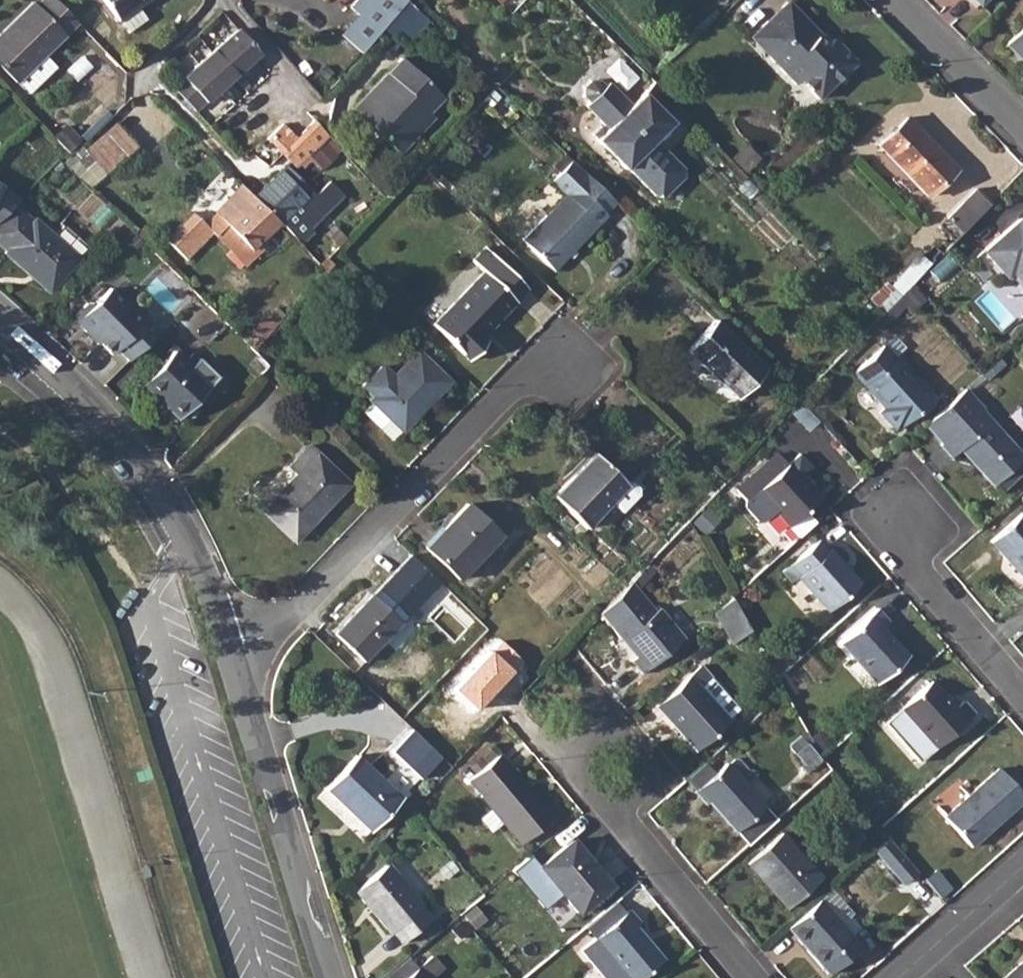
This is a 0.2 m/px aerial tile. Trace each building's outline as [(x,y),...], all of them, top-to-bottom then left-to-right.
[(54,0),(40,0),(35,5),(32,1),(0,32),(0,65),(15,81),(16,80),(43,53),(76,22),(54,0)] [(117,20),(144,0),(103,0),(117,20)] [(358,14),(378,32),(405,0),(404,0),(371,0),(358,14)] [(761,28),(763,29),(782,48),(772,58),(770,59),(795,85),(800,81),(818,99),(854,63),(833,40),(824,47),(816,38),(819,35),(807,22),(806,22),(787,4),(761,28)] [(378,32),(358,14),(342,34),(363,51),(378,32)] [(1004,44),(1022,64),(1022,25),(1004,44)] [(258,53),(235,28),(172,85),(194,111),(258,53)] [(763,29),(753,38),(772,58),(782,48),(763,29)] [(43,53),(16,80),(27,92),(55,65),(43,53)] [(392,79),(357,114),(399,153),(414,138),(408,132),(427,112),(441,96),(400,57),(386,72),(392,79)] [(386,72),(351,109),(357,114),(392,79),(386,72)] [(597,80),(588,80),(582,88),(581,96),(588,102),(584,106),(606,129),(605,130),(596,139),(595,140),(624,169),(626,167),(654,195),(663,195),(682,176),(682,168),(653,140),(681,111),(653,83),(652,82),(629,105),(607,82),(603,86),(597,80)] [(427,112),(408,132),(414,138),(433,118),(427,112)] [(906,117),(877,145),(925,196),(955,168),(906,117)] [(116,123),(87,151),(108,173),(138,146),(116,123)] [(267,139),(281,153),(296,138),(283,124),(267,139)] [(296,138),(281,153),(296,169),(326,139),(311,124),(296,138)] [(600,125),(591,134),(596,139),(605,130),(600,125)] [(324,143),(311,156),(322,167),(334,154),(324,143)] [(613,202),(568,159),(546,180),(562,196),(545,213),(520,239),(553,270),(589,232),(607,212),(605,210),(613,202)] [(285,166),(253,198),(278,224),(287,233),(299,245),(307,237),(306,232),(343,196),(328,181),(314,196),(311,192),(285,166)] [(13,204),(19,198),(0,185),(0,217),(13,204)] [(186,260),(190,263),(217,238),(228,249),(244,266),(261,250),(256,245),(278,224),(253,198),(242,187),(205,224),(193,212),(166,239),(186,260)] [(946,217),(958,230),(961,232),(989,203),(985,200),(974,189),(946,217)] [(6,250),(4,253),(49,292),(79,258),(67,247),(54,235),(34,218),(32,220),(13,204),(0,217),(0,245),(6,250)] [(981,251),(1004,277),(1010,272),(1022,287),(1022,222),(1018,216),(981,251)] [(63,225),(54,235),(67,247),(75,236),(63,225)] [(481,270),(430,323),(469,358),(486,340),(481,336),(515,301),(514,299),(526,287),(484,247),(470,260),(481,270)] [(914,260),(874,299),(897,322),(925,295),(912,282),(924,270),(914,260)] [(93,305),(85,306),(74,317),(74,324),(84,334),(90,335),(112,357),(118,352),(129,363),(159,333),(129,304),(123,304),(108,290),(93,305)] [(714,319),(700,334),(685,350),(734,398),(764,367),(714,319)] [(882,345),(851,373),(882,407),(877,412),(892,429),(897,424),(900,426),(931,398),(882,345)] [(372,396),(370,399),(373,401),(364,410),(380,425),(379,428),(390,438),(400,427),(401,429),(447,379),(416,350),(393,374),(383,365),(379,365),(360,385),(372,396)] [(172,351),(142,383),(178,417),(218,374),(193,352),(184,361),(172,351)] [(922,425),(952,457),(960,450),(991,485),(994,483),(1000,490),(1022,470),(1022,459),(1022,457),(981,411),(982,410),(963,388),(922,425)] [(296,471),(260,510),(293,541),(350,482),(309,442),(288,464),(296,471)] [(774,450),(733,488),(743,500),(755,490),(773,510),(786,524),(818,496),(798,473),(787,460),(785,462),(774,450)] [(797,451),(787,460),(798,473),(808,464),(797,451)] [(625,484),(592,453),(552,495),(585,527),(609,501),(619,511),(636,494),(636,487),(629,481),(625,484)] [(773,510),(755,490),(743,500),(743,507),(756,520),(762,520),(773,510)] [(466,503),(425,547),(458,579),(500,535),(466,503)] [(990,540),(1022,578),(1022,516),(1020,512),(990,540)] [(818,538),(780,571),(790,583),(798,576),(828,610),(860,581),(830,547),(828,549),(818,538)] [(631,582),(598,612),(620,637),(622,635),(638,654),(636,655),(646,668),(684,638),(658,607),(654,609),(631,582)] [(400,623),(406,630),(419,616),(391,590),(379,602),(371,594),(334,633),(363,661),(400,623)] [(715,610),(733,643),(755,631),(737,597),(715,610)] [(877,607),(839,642),(875,683),(907,655),(882,627),(889,621),(877,607)] [(419,616),(406,630),(412,636),(425,622),(419,616)] [(646,668),(636,655),(630,660),(641,673),(646,668)] [(700,666),(655,707),(694,750),(728,721),(727,719),(739,709),(700,666)] [(930,680),(899,709),(934,748),(973,713),(962,700),(953,707),(930,680)] [(413,730),(393,751),(421,778),(441,757),(413,730)] [(807,741),(795,752),(804,762),(800,766),(805,771),(821,758),(807,741)] [(355,754),(324,786),(369,829),(400,797),(355,754)] [(497,754),(466,779),(479,795),(477,796),(518,845),(551,817),(511,769),(509,770),(497,754)] [(726,762),(694,791),(705,803),(709,800),(736,831),(765,805),(741,778),(749,771),(737,756),(728,764),(726,762)] [(943,816),(970,846),(1022,798),(1022,796),(997,768),(943,816)] [(781,833),(747,864),(786,909),(821,878),(781,833)] [(889,837),(876,849),(903,881),(916,870),(913,866),(889,837)] [(537,866),(559,892),(577,913),(609,886),(570,839),(537,866)] [(386,863),(353,891),(388,932),(390,931),(399,942),(428,918),(419,907),(421,904),(386,863)] [(936,871),(925,880),(937,894),(939,891),(942,894),(950,887),(936,871)] [(577,913),(559,892),(547,902),(566,923),(577,913)] [(819,899),(788,928),(828,974),(855,950),(847,942),(852,936),(819,899)] [(624,913),(614,901),(583,927),(593,939),(624,913)] [(662,958),(634,926),(639,922),(628,910),(624,913),(593,939),(579,950),(602,977),(638,977),(662,958)] [(469,930),(460,919),(453,924),(463,935),(469,930)] [(386,977),(404,977),(417,968),(407,955),(383,975),(386,977)] [(1002,977),(1022,977),(1022,959),(1002,977)] [(418,966),(417,968),(404,977),(428,977),(418,966)]
